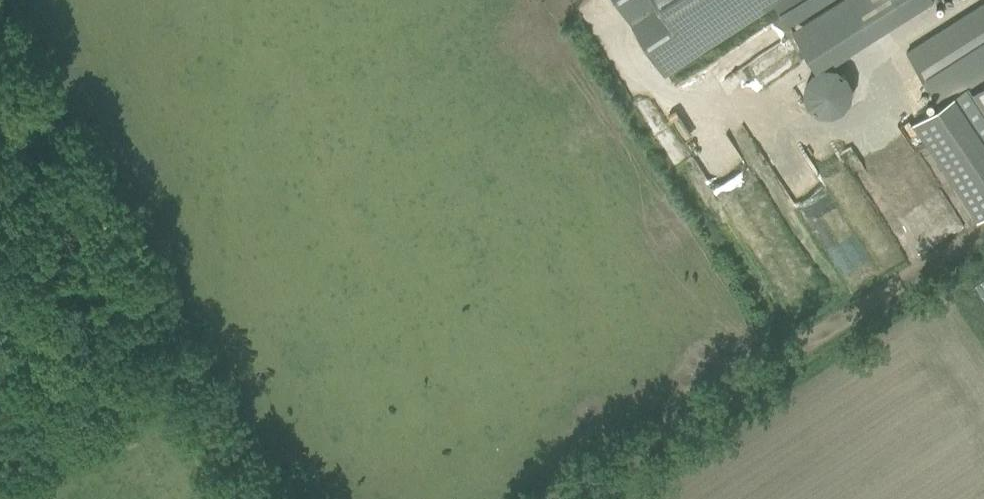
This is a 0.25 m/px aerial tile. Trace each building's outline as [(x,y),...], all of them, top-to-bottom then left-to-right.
[(668,67),(770,0),(624,0),(668,67)] [(788,23),(824,0),(773,0),(788,23)] [(872,36),(928,0),(850,0),(872,36)] [(908,51),(941,104),(947,100),(964,88),(983,119),(983,3),(908,51)] [(810,74),(806,81),(803,88),(804,96),(807,103),(811,108),(818,112),(825,114),(833,113),(841,111),(847,106),(851,99),(854,92),(853,84),(851,77),(846,71),(839,67),(832,65),(824,66),(816,69),(810,74)] [(913,122),(977,220),(983,216),(983,119),(964,88),(947,100),(941,104),(913,122)]
